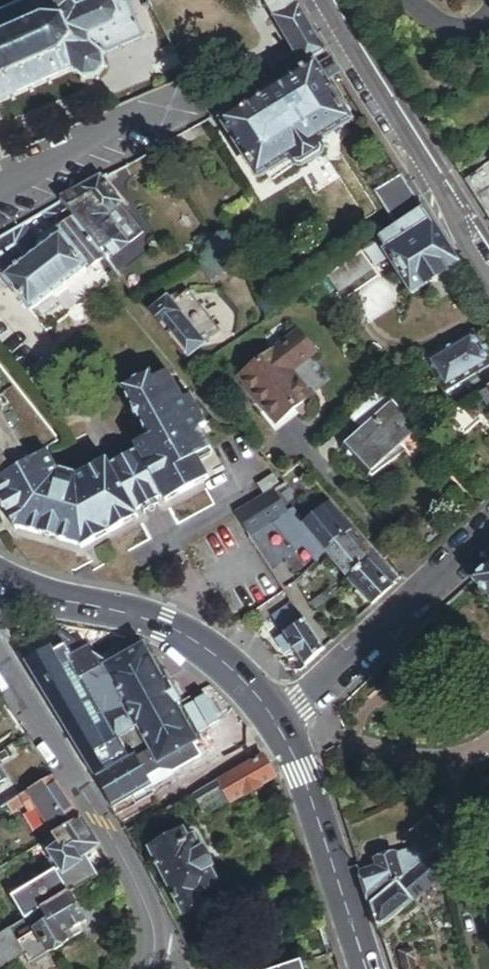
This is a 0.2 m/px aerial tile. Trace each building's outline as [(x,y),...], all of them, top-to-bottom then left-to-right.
[(34,88),(50,80),(52,84),(56,82),(54,78),(68,73),(76,80),(74,84),(78,85),(80,82),(94,83),(95,86),(101,83),(100,81),(107,73),(109,74),(111,70),(109,69),(110,53),(122,48),(124,50),(127,49),(126,46),(143,38),(145,41),(148,38),(147,36),(150,35),(148,31),(146,32),(136,11),(138,10),(136,6),(133,7),(130,0),(27,0),(20,3),(18,0),(14,2),(16,5),(0,12),(0,104),(10,100),(11,102),(15,101),(13,98),(30,90),(32,93),(35,92),(34,88)] [(325,53),(294,0),(264,0),(277,23),(282,20),(307,63),(325,53)] [(175,74),(184,69),(177,56),(154,67),(160,81),(175,74)] [(298,171),(304,172),(325,159),(326,151),(321,143),(352,124),(328,85),(341,77),(331,61),(318,69),(316,67),(227,123),(263,180),(292,162),(298,171)] [(178,80),(187,76),(184,69),(175,74),(178,80)] [(211,106),(217,103),(213,97),(207,99),(211,106)] [(477,198),(488,189),(488,164),(467,182),(477,198)] [(154,244),(100,181),(62,204),(104,253),(120,272),(154,244)] [(104,253),(62,204),(45,214),(53,228),(34,240),(25,225),(0,241),(0,274),(8,269),(13,276),(4,281),(34,313),(104,253)] [(416,295),(461,266),(426,210),(383,238),(389,248),(387,250),(416,295)] [(334,278),(341,289),(376,267),(365,249),(329,271),(334,278)] [(310,283),(315,289),(334,278),(329,271),(310,283)] [(183,281),(167,295),(199,333),(215,319),(183,281)] [(183,346),(199,333),(167,295),(163,289),(147,303),(183,346)] [(276,412),(310,389),(291,363),(316,346),(301,325),(243,364),(276,412)] [(425,364),(445,396),(488,369),(488,360),(473,334),(425,364)] [(213,442),(200,421),(208,417),(191,389),(183,394),(165,365),(151,374),(145,366),(116,383),(128,402),(134,399),(141,412),(135,415),(146,432),(149,438),(137,445),(133,440),(106,456),(110,463),(86,477),(77,475),(76,470),(60,466),(57,469),(44,452),(0,481),(0,500),(19,530),(23,528),(44,534),(46,528),(59,532),(57,538),(80,545),(84,549),(97,542),(93,536),(109,527),(112,532),(125,525),(122,519),(138,509),(137,508),(145,504),(158,495),(165,492),(179,484),(183,490),(198,481),(194,474),(208,466),(199,450),(213,442)] [(0,370),(0,481),(44,452),(42,449),(56,441),(0,370)] [(391,401),(380,389),(346,421),(358,434),(391,401)] [(135,415),(141,412),(134,399),(128,402),(135,415)] [(342,451),(373,482),(422,434),(391,401),(358,434),(342,451)] [(458,446),(478,426),(458,406),(438,425),(458,446)] [(133,440),(137,445),(149,438),(146,432),(133,440)] [(77,475),(86,477),(110,463),(106,456),(77,475)] [(198,481),(212,472),(208,466),(194,474),(198,481)] [(272,484),(284,475),(277,466),(265,475),(272,484)] [(165,492),(169,498),(183,490),(179,484),(165,492)] [(236,519),(253,543),(291,512),(285,505),(296,497),(287,486),(277,494),(273,490),(236,519)] [(145,504),(149,510),(162,502),(158,495),(145,504)] [(344,537),(356,527),(332,500),(303,524),(313,536),(327,553),(344,537)] [(122,519),(125,525),(141,515),(138,509),(122,519)] [(93,536),(97,542),(112,532),(109,527),(93,536)] [(44,534),(57,538),(59,532),(46,528),(44,534)] [(313,536),(303,544),(317,561),(327,553),(313,536)] [(327,553),(350,581),(368,565),(344,537),(327,553)] [(373,608),(402,581),(380,555),(368,565),(350,581),(373,608)] [(475,582),(488,597),(488,569),(475,582)] [(307,669),(327,651),(297,607),(279,618),(289,634),(281,639),(289,653),(296,650),(307,669)] [(173,775),(201,759),(193,745),(197,742),(179,709),(182,707),(169,682),(165,684),(145,647),(102,671),(90,648),(70,657),(112,732),(100,738),(102,742),(108,743),(118,739),(123,749),(137,741),(132,730),(137,727),(151,752),(156,761),(162,772),(173,775)] [(112,809),(154,785),(144,768),(156,761),(151,752),(139,760),(137,756),(111,773),(107,766),(117,760),(108,743),(102,742),(105,746),(98,750),(93,742),(91,738),(83,724),(77,714),(87,709),(74,687),(47,702),(112,809)] [(91,738),(96,735),(88,720),(83,724),(91,738)] [(98,750),(105,746),(102,742),(100,738),(93,742),(98,750)] [(218,782),(231,805),(276,779),(264,757),(218,782)] [(173,775),(162,772),(156,761),(144,768),(154,785),(173,775)] [(10,785),(0,767),(0,790),(10,785)] [(46,805),(60,828),(80,816),(56,778),(36,790),(46,805)] [(205,819),(231,805),(218,782),(192,797),(205,819)] [(46,805),(36,790),(9,807),(14,815),(26,807),(31,815),(46,805)] [(363,874),(374,910),(429,861),(454,839),(434,815),(410,835),(419,848),(413,853),(393,850),(386,846),(370,861),(374,866),(363,874)] [(101,847),(83,820),(55,838),(56,840),(48,845),(64,871),(65,870),(68,875),(88,863),(86,859),(90,857),(89,855),(101,847)] [(201,895),(220,885),(196,837),(191,840),(186,831),(151,849),(152,850),(155,857),(185,914),(205,903),(201,895)] [(73,898),(104,879),(90,857),(86,859),(88,863),(68,875),(65,870),(64,871),(65,873),(23,900),(37,921),(57,909),(73,898)] [(374,910),(381,933),(417,902),(444,879),(438,872),(429,861),(374,910)] [(91,927),(73,898),(57,909),(60,914),(40,927),(42,931),(21,944),(16,935),(0,945),(0,968),(5,968),(28,955),(37,968),(40,968),(75,946),(71,940),(91,927)] [(411,961),(415,960),(412,950),(399,954),(404,968),(414,968),(411,961)]
